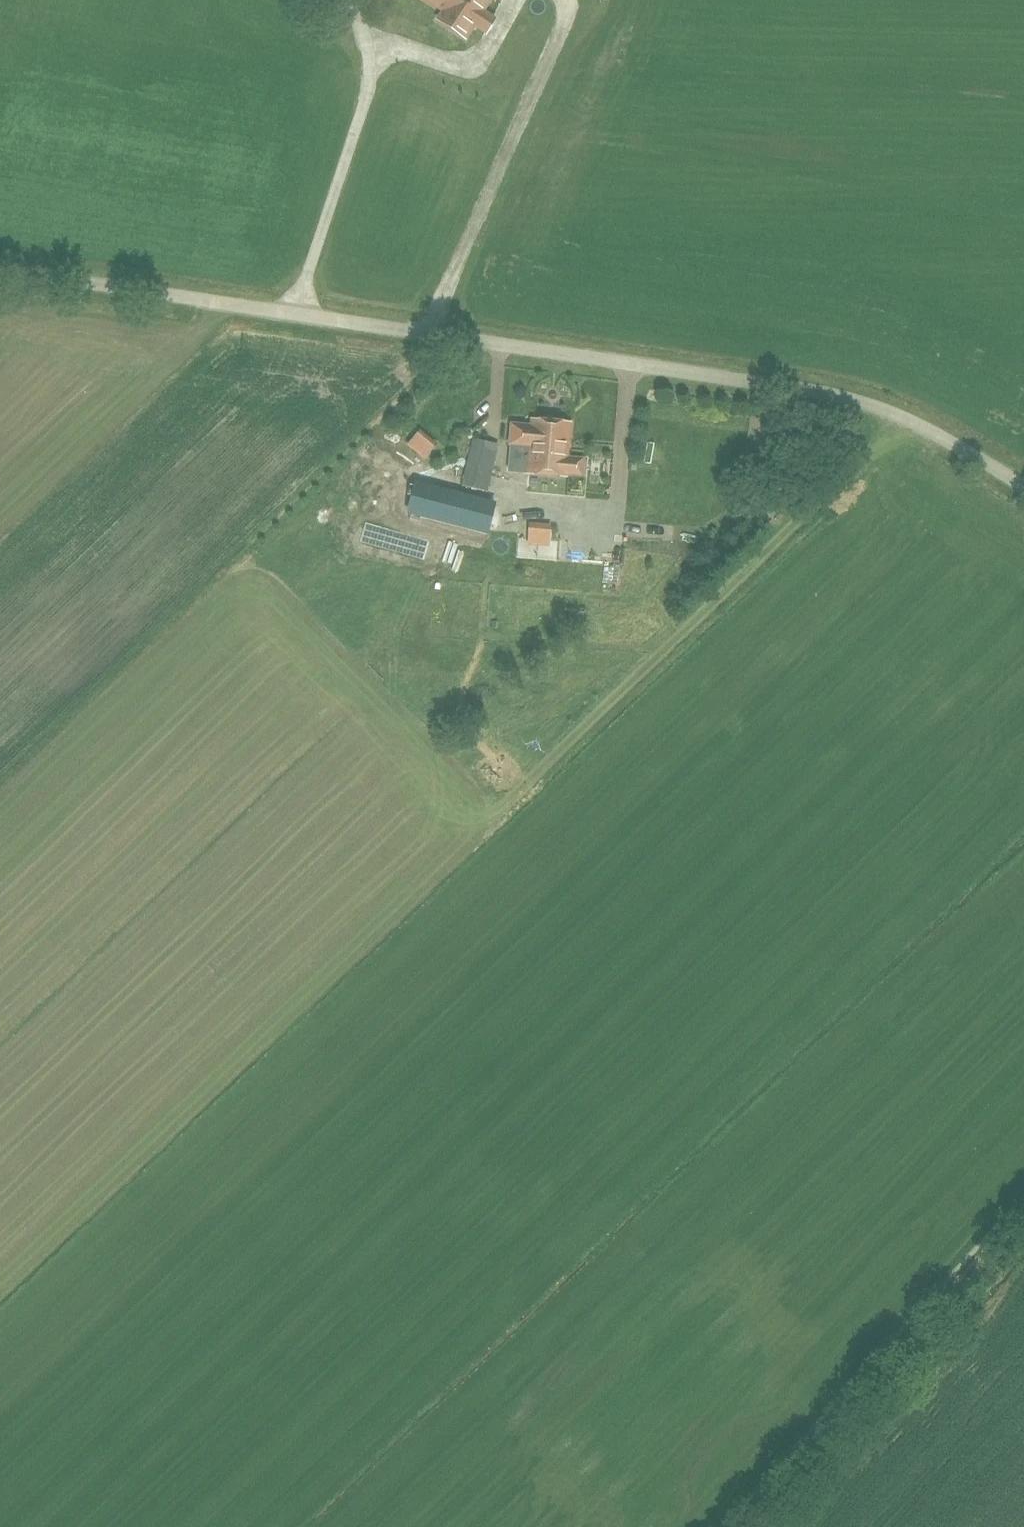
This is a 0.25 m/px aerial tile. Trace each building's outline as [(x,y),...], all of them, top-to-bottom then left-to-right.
[(496,19),(484,10),(491,0),(430,0),(445,10),(439,19),(466,37),(475,24),(487,32),(496,19)] [(566,454),(567,443),(568,423),(530,420),(530,426),(510,424),(508,444),(528,446),(564,449),(564,454),(566,454)] [(430,462),(442,448),(423,432),(411,445),(430,462)] [(564,449),(528,446),(526,472),(564,476),(564,473),(579,474),(580,459),(565,458),(566,454),(564,454),(564,449)] [(467,495),(416,482),(408,513),(459,526),(486,533),(495,502),(467,495)] [(551,530),(528,528),(527,543),(549,544),(551,530)]
